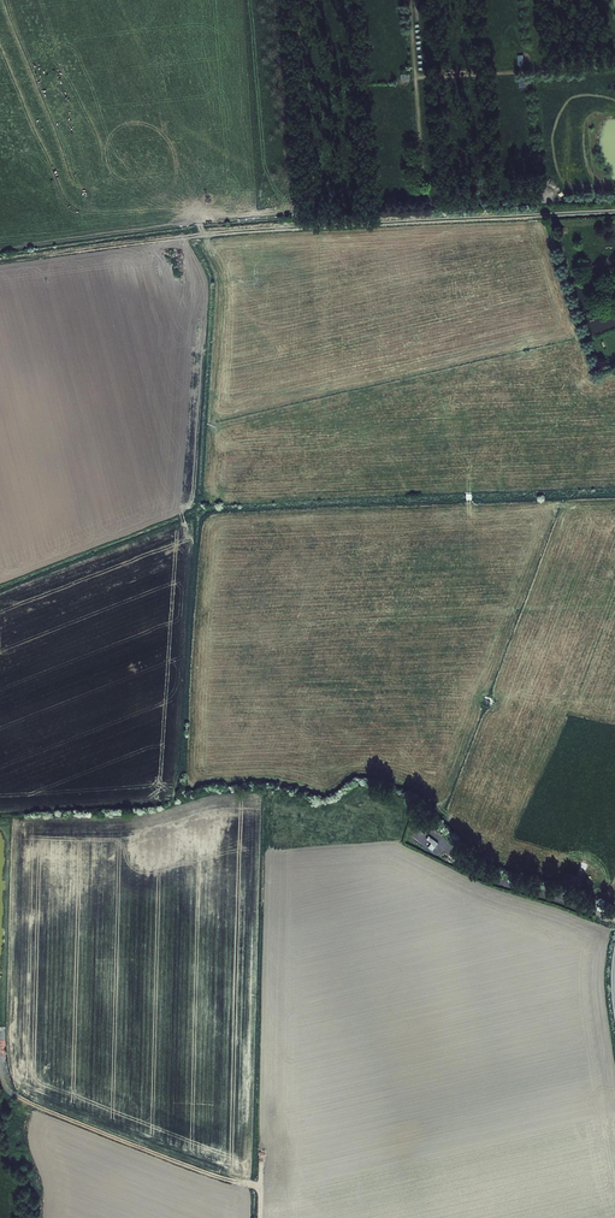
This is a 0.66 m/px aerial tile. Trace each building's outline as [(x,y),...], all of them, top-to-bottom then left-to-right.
[(429,847),(433,850),(439,842),(430,835),(427,839),(432,842),(429,847)] [(582,886),(586,876),(567,869),(563,879),(582,886)]
